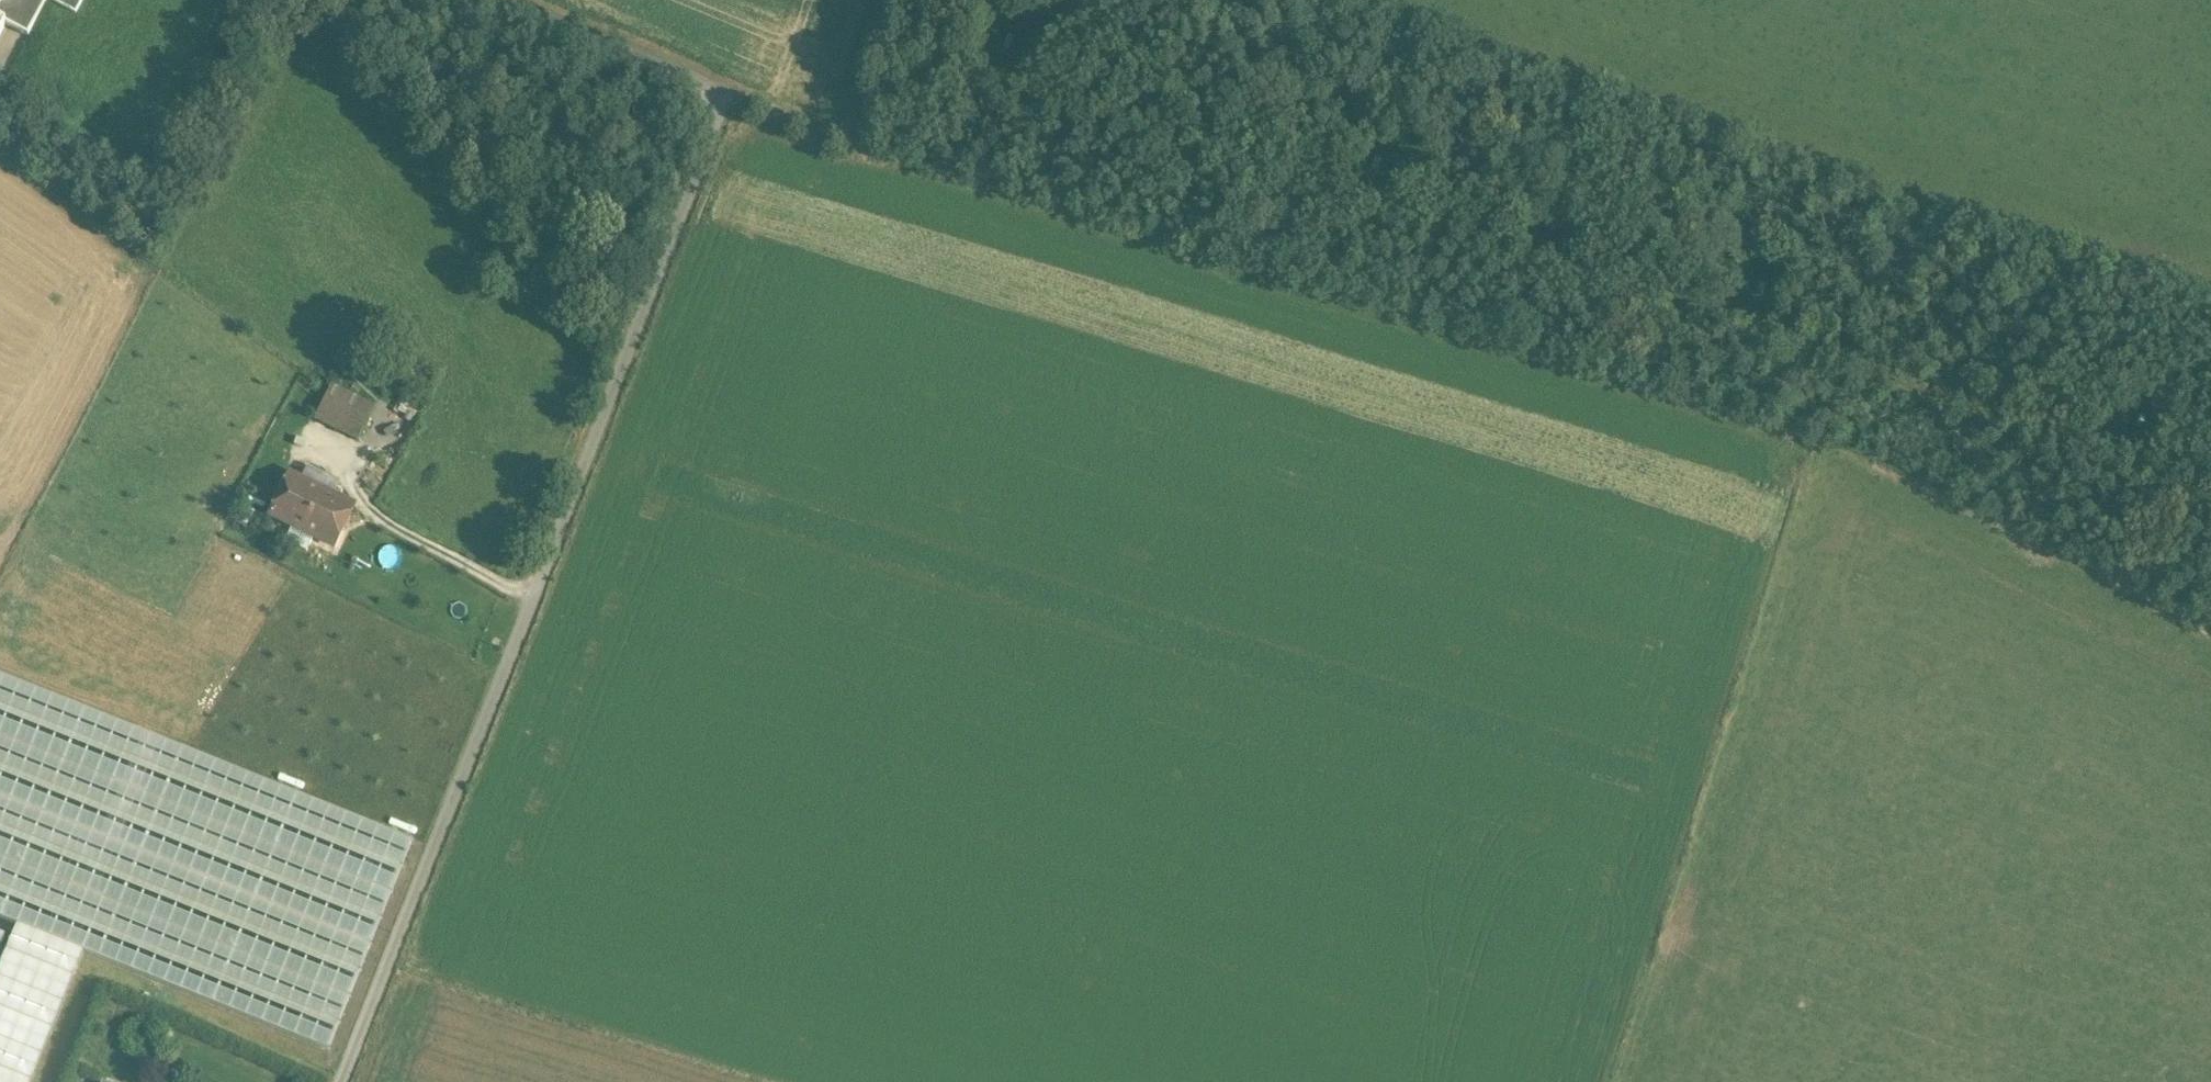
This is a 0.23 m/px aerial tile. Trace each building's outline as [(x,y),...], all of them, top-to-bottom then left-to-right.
[(6,24),(28,36),(48,2),(76,17),(86,0),(0,0),(0,21),(6,24)] [(359,440),(377,403),(331,382),(314,419),(359,440)] [(364,504),(295,470),(273,515),(342,549),(364,504)] [(142,1023),(137,1024),(133,1026),(129,1029),(127,1034),(126,1038),(126,1043),(128,1047),(131,1051),(135,1054),(140,1055),(145,1055),(149,1053),(153,1050),(156,1047),(158,1042),(158,1037),(157,1033),(154,1029),(151,1026),(146,1024),(142,1023)]
